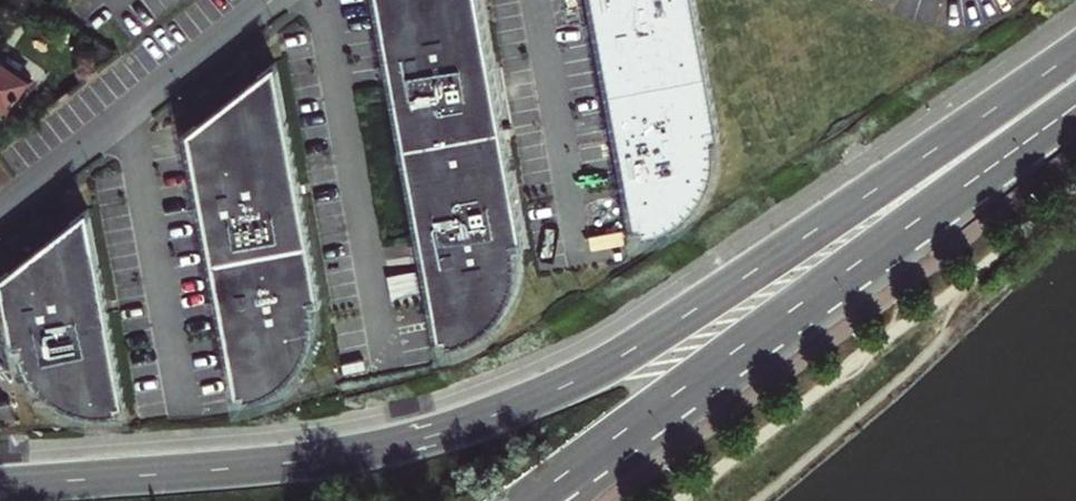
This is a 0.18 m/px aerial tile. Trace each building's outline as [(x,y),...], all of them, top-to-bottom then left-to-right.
[(480,0),(379,0),(388,52),(440,333),(447,331),(449,340),(458,339),(464,337),(472,334),(480,330),(489,323),(495,318),(501,312),(507,303),(512,294),(516,284),(518,275),(519,265),(520,256),(519,250),(519,246),(526,244),(480,0)] [(594,5),(635,225),(642,224),(644,233),(652,232),(660,229),(669,226),(677,221),(683,217),(690,211),(695,205),(699,200),(702,196),(705,190),(709,181),(712,171),(714,163),(714,155),(714,148),(714,141),(713,134),(720,133),(695,0),(593,0),(594,5)] [(10,111),(33,78),(0,55),(0,104),(10,111)] [(315,305),(322,304),(278,66),(188,132),(201,198),(237,393),(244,392),(246,401),(250,400),(255,399),(261,397),(266,396),(273,392),(280,388),(286,384),(290,380),(294,376),(300,370),(304,364),(307,359),(310,352),(313,345),(315,337),(316,330),(316,322),(316,314),(316,310),(315,305)] [(90,210),(0,275),(7,313),(13,344),(20,342),(22,348),(22,350),(24,356),(26,362),(29,368),(33,374),(36,379),(39,383),(44,388),(50,394),(57,399),(64,404),(69,406),(75,409),(80,411),(86,412),(92,414),(99,415),(105,415),(111,415),(120,414),(118,405),(126,404),(90,210)]
